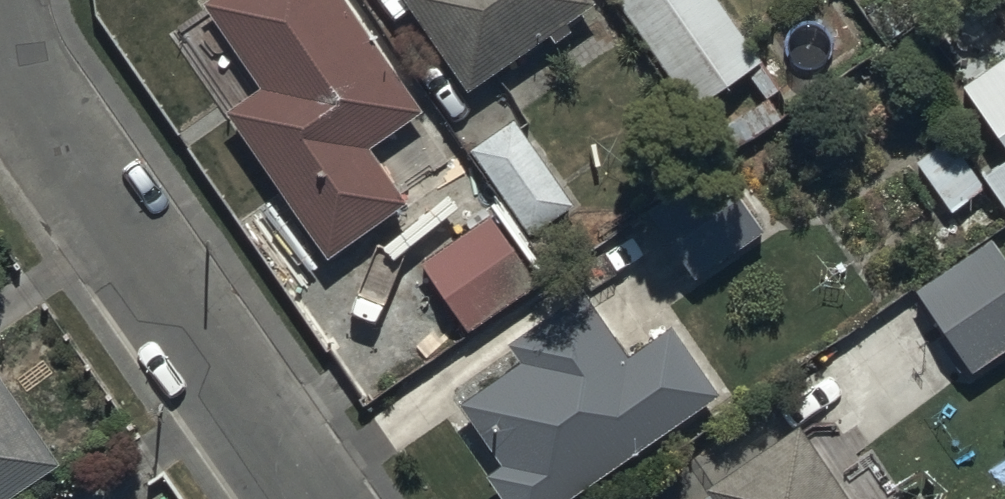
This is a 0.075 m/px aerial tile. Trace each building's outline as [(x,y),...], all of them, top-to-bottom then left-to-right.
[(349,0),(204,0),(262,81),(226,107),(327,250),(408,193),(371,140),(422,104),(349,0)] [(470,85),(548,32),(554,40),(578,24),(571,13),(591,0),(413,0),(470,85)] [(690,103),(746,68),(763,95),(778,86),(725,0),(625,0),(690,103)] [(1004,47),(961,78),(1004,142),(1004,48),(1004,47)] [(515,115),(469,146),(528,233),(574,202),(515,115)] [(1003,213),(948,134),(913,158),(969,237),(1003,213)] [(982,170),(1004,203),(1004,155),(982,170)] [(682,294),(762,238),(710,164),(630,221),(682,294)] [(492,208),(420,256),(468,325),(539,276),(492,208)] [(914,284),(971,367),(1004,344),(1004,248),(993,231),(914,284)] [(583,277),(503,333),(519,356),(461,397),(503,458),(487,469),(509,498),(552,498),(713,387),(665,318),(629,343),(583,277)] [(57,456),(0,376),(0,496),(57,456)] [(802,418),(709,481),(721,498),(857,498),(802,418)]
